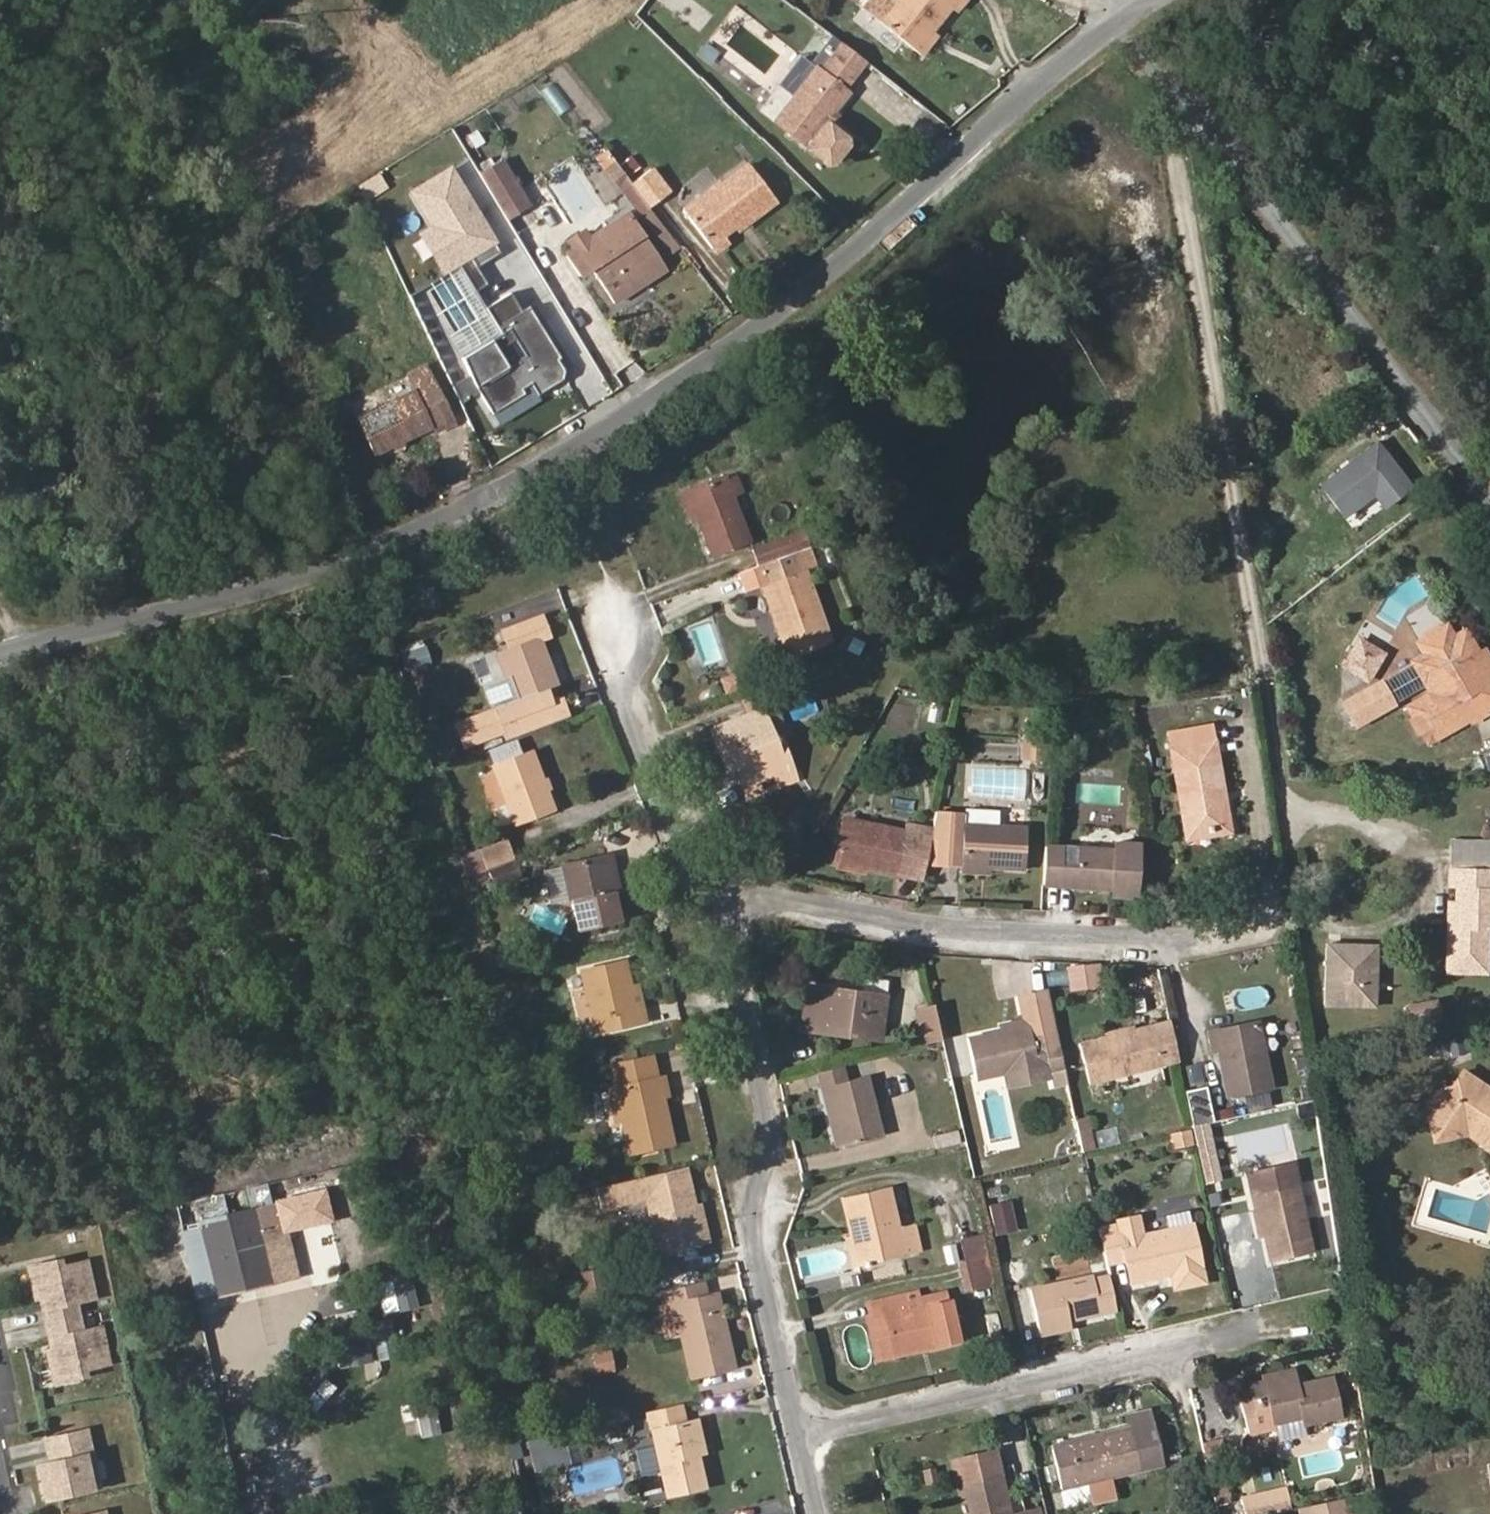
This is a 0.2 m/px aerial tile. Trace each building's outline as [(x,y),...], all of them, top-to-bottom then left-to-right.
[(898,1),(897,0),(871,0),(864,9),(881,22),(898,1)] [(950,7),(957,12),(967,0),(898,0),(898,1),(881,22),(916,49),(932,30),(950,7)] [(924,56),(940,36),(932,30),(916,49),(924,56)] [(822,69),(842,43),(831,34),(811,60),(810,61),(817,66),(822,69)] [(837,108),(850,91),(846,88),(866,61),(842,43),(822,69),(817,66),(792,97),(774,120),(829,162),(847,138),(833,127),(826,122),(834,112),(837,108)] [(792,97),(817,66),(810,61),(786,92),(792,97)] [(833,127),(841,117),(834,112),(826,122),(833,127)] [(834,162),(848,144),(847,138),(829,162),(834,162)] [(528,200),(502,158),(479,171),(505,215),(528,200)] [(736,229),(776,199),(748,162),(721,182),(719,180),(682,208),(711,247),(736,229)] [(670,192),(652,168),(631,184),(649,208),(670,192)] [(649,208),(631,184),(623,190),(641,215),(649,208)] [(738,233),(779,202),(776,199),(736,229),(738,233)] [(669,264),(634,213),(627,212),(590,237),(589,237),(573,248),(571,249),(565,253),(579,274),(589,266),(613,300),(669,264)] [(573,248),(589,237),(584,229),(568,240),(573,248)] [(472,277),(503,258),(495,246),(465,264),(472,277)] [(562,347),(513,266),(509,269),(503,258),(472,277),(479,287),(475,290),(500,332),(467,352),(487,386),(521,365),(524,371),(562,347)] [(491,391),(524,371),(521,365),(487,386),(491,391)] [(374,454),(433,426),(456,424),(427,366),(407,375),(414,390),(357,416),(374,454)] [(1414,487),(1377,438),(1317,484),(1344,519),(1374,496),(1384,509),(1414,487)] [(751,540),(733,495),(743,491),(737,476),(728,479),(726,474),(687,489),(698,517),(712,555),(751,540)] [(698,517),(687,489),(678,493),(689,521),(698,517)] [(761,565),(810,547),(803,529),(752,548),(759,566),(761,565)] [(832,642),(806,569),(816,565),(810,547),(761,565),(768,583),(763,585),(788,657),(832,642)] [(557,684),(540,639),(550,636),(543,617),(505,631),(512,648),(499,652),(509,678),(517,698),(495,707),(496,709),(456,724),(464,745),(504,730),(507,739),(568,716),(562,698),(551,702),(541,706),(536,692),(546,688),(557,684)] [(1489,707),(1489,672),(1479,653),(1466,630),(1454,636),(1448,625),(1440,629),(1425,638),(1417,642),(1424,654),(1413,660),(1414,663),(1427,685),(1431,693),(1408,706),(1429,743),(1489,707)] [(1425,638),(1440,629),(1439,626),(1424,635),(1425,638)] [(1368,681),(1385,654),(1361,639),(1344,666),(1368,681)] [(402,668),(430,662),(425,640),(397,646),(402,668)] [(1485,650),(1479,653),(1489,672),(1489,658),(1485,650)] [(1427,685),(1414,663),(1381,681),(1394,704),(1427,685)] [(517,698),(509,678),(485,687),(492,708),(495,707),(517,698)] [(1394,704),(1381,681),(1344,702),(1357,725),(1394,704)] [(551,702),(546,688),(536,692),(541,706),(551,702)] [(797,779),(784,746),(779,748),(764,710),(774,706),(768,690),(743,699),(748,713),(714,726),(721,745),(727,742),(732,754),(748,798),(797,779)] [(1223,788),(1212,725),(1168,732),(1185,831),(1224,825),(1217,789),(1223,788)] [(1040,756),(1041,737),(1029,736),(1028,756),(1040,756)] [(515,738),(486,748),(490,760),(519,750),(515,738)] [(732,754),(727,742),(721,745),(726,756),(732,754)] [(553,808),(532,751),(493,765),(515,823),(553,808)] [(1187,839),(1231,831),(1223,788),(1217,789),(1224,825),(1185,831),(1187,839)] [(987,825),(988,810),(962,809),(962,814),(961,824),(987,825)] [(1025,869),(1027,827),(987,825),(961,824),(962,814),(935,812),(932,828),(925,863),(961,865),(991,867),(1025,869)] [(925,863),(932,828),(908,823),(907,830),(844,818),(835,861),(838,861),(865,866),(922,879),(925,863)] [(514,860),(506,841),(481,850),(488,869),(514,860)] [(1136,897),(1139,843),(1114,841),(1113,849),(1080,847),(1079,865),(1060,863),(1061,845),(1046,845),(1043,884),(1111,889),(1110,896),(1136,897)] [(1450,843),(1450,869),(1489,870),(1489,844),(1450,843)] [(1079,865),(1080,847),(1061,845),(1060,863),(1079,865)] [(488,869),(481,850),(461,858),(468,877),(488,869)] [(621,920),(615,895),(610,896),(605,875),(616,873),(611,853),(561,864),(577,930),(621,920)] [(864,872),(865,866),(838,861),(837,867),(864,872)] [(519,876),(514,862),(490,871),(495,885),(519,876)] [(991,873),(991,867),(961,865),(961,872),(991,873)] [(1450,869),(1449,884),(1457,884),(1456,902),(1456,917),(1448,917),(1447,971),(1487,972),(1488,927),(1489,927),(1489,870),(1450,869)] [(621,893),(616,873),(605,875),(610,896),(615,895),(621,893)] [(1377,937),(1327,939),(1329,1002),(1379,1000),(1377,937)] [(646,1020),(643,1007),(636,1009),(631,985),(625,960),(581,970),(585,990),(592,1018),(595,1032),(646,1020)] [(1102,983),(1097,965),(1074,970),(1078,988),(1102,983)] [(515,990),(510,974),(501,978),(506,993),(515,990)] [(886,995),(888,980),(864,977),(862,992),(886,995)] [(643,1007),(638,984),(631,985),(636,1009),(643,1007)] [(881,1039),(886,995),(862,992),(808,985),(803,1029),(881,1039)] [(1036,1049),(1046,1047),(1052,1077),(1054,1085),(1068,1082),(1048,989),(1018,995),(1023,1018),(1024,1024),(1001,1029),(968,1037),(977,1079),(1004,1073),(1039,1065),(1036,1049)] [(592,1018),(585,990),(575,993),(581,1021),(592,1018)] [(1440,1019),(1437,1001),(1413,1006),(1417,1023),(1440,1019)] [(940,1029),(935,1006),(917,1009),(923,1033),(940,1029)] [(1417,1023),(1413,1006),(1403,1008),(1407,1025),(1417,1023)] [(1024,1024),(1023,1018),(999,1023),(1001,1029),(1024,1024)] [(1089,1082),(1178,1059),(1170,1021),(1079,1044),(1089,1082)] [(1272,1087),(1259,1021),(1209,1031),(1213,1050),(1218,1049),(1227,1096),(1272,1087)] [(1417,1026),(1417,1023),(1407,1025),(1409,1033),(1418,1031),(1417,1026)] [(943,1040),(940,1029),(923,1033),(925,1044),(943,1040)] [(1052,1077),(1046,1047),(1036,1049),(1039,1065),(1004,1073),(1007,1087),(1052,1077)] [(673,1142),(663,1096),(668,1095),(664,1076),(657,1078),(652,1053),(611,1062),(616,1087),(608,1089),(616,1121),(622,1120),(629,1152),(673,1142)] [(843,1144),(827,1085),(847,1080),(843,1065),(818,1072),(837,1146),(843,1144)] [(1118,1089),(1165,1078),(1163,1067),(1115,1077),(1118,1089)] [(883,1135),(868,1075),(847,1080),(827,1085),(843,1144),(883,1135)] [(1471,1075),(1448,1109),(1432,1098),(1427,1106),(1433,1140),(1468,1133),(1489,1148),(1489,1088),(1471,1075)] [(1094,1148),(1087,1118),(1077,1120),(1083,1150),(1094,1148)] [(1221,1179),(1210,1126),(1196,1129),(1207,1182),(1221,1179)] [(961,1142),(958,1129),(933,1135),(937,1148),(961,1142)] [(1193,1143),(1190,1129),(1172,1133),(1175,1147),(1193,1143)] [(1312,1251),(1293,1161),(1245,1172),(1254,1210),(1259,1208),(1271,1261),(1312,1251)] [(704,1242),(695,1205),(686,1166),(596,1187),(601,1207),(646,1196),(654,1229),(639,1232),(646,1261),(661,1257),(660,1252),(704,1242)] [(265,1181),(241,1189),(246,1206),(270,1198),(265,1181)] [(538,1194),(536,1186),(522,1189),(524,1197),(538,1194)] [(920,1251),(914,1223),(899,1227),(889,1186),(842,1197),(858,1265),(920,1251)] [(229,1211),(225,1192),(196,1198),(200,1218),(229,1211)] [(296,1274),(280,1200),(229,1211),(200,1218),(202,1226),(216,1292),(296,1274)] [(1014,1229),(1008,1201),(991,1205),(993,1213),(997,1232),(1005,1231),(1014,1229)] [(709,1241),(700,1204),(695,1205),(704,1242),(709,1241)] [(1205,1281),(1189,1209),(1163,1214),(1167,1229),(1143,1234),(1139,1215),(1117,1220),(1118,1224),(1100,1228),(1107,1263),(1128,1258),(1133,1281),(1171,1273),(1186,1270),(1190,1285),(1205,1281)] [(194,1297),(216,1292),(202,1226),(179,1231),(194,1297)] [(990,1254),(985,1232),(959,1238),(960,1242),(964,1258),(964,1260),(990,1254)] [(964,1258),(960,1242),(944,1245),(947,1262),(964,1258)] [(996,1283),(990,1254),(964,1260),(957,1261),(964,1291),(996,1283)] [(59,1258),(28,1265),(35,1296),(40,1295),(45,1322),(77,1316),(74,1299),(93,1295),(85,1259),(60,1265),(59,1258)] [(612,1301),(605,1269),(577,1275),(585,1307),(612,1301)] [(1190,1285),(1186,1270),(1171,1273),(1175,1288),(1190,1285)] [(863,1283),(860,1273),(851,1275),(854,1285),(863,1283)] [(1117,1310),(1109,1273),(1031,1289),(1040,1335),(1071,1328),(1070,1320),(1068,1314),(1099,1308),(1101,1313),(1117,1310)] [(735,1366),(718,1292),(706,1295),(703,1280),(660,1290),(664,1305),(674,1302),(681,1333),(691,1376),(735,1366)] [(909,1307),(949,1298),(947,1291),(918,1299),(917,1291),(906,1294),(909,1307)] [(959,1340),(949,1298),(909,1307),(906,1294),(868,1302),(871,1317),(883,1314),(892,1355),(959,1340)] [(681,1333),(674,1302),(664,1305),(658,1306),(666,1337),(681,1333)] [(1070,1320),(1101,1313),(1099,1308),(1068,1314),(1070,1320)] [(892,1355),(883,1314),(871,1317),(867,1318),(876,1359),(892,1355)] [(77,1316),(45,1322),(51,1348),(47,1349),(53,1380),(84,1373),(83,1366),(107,1361),(99,1325),(80,1329),(77,1316)] [(396,1355),(391,1318),(372,1321),(377,1357),(396,1355)] [(338,1368),(359,1364),(353,1331),(332,1334),(338,1368)] [(615,1370),(611,1349),(592,1352),(595,1373),(615,1370)] [(1296,1380),(1294,1368),(1263,1375),(1264,1380),(1266,1387),(1296,1380)] [(1299,1392),(1296,1380),(1266,1387),(1264,1380),(1250,1383),(1253,1398),(1242,1401),(1250,1433),(1275,1427),(1305,1421),(1306,1424),(1341,1416),(1332,1376),(1311,1381),(1313,1389),(1299,1392)] [(705,1487),(698,1454),(695,1454),(687,1421),(683,1403),(648,1411),(667,1496),(705,1487)] [(1164,1464),(1151,1409),(1127,1415),(1130,1426),(1052,1445),(1062,1488),(1164,1464)] [(705,1452),(698,1418),(687,1421),(695,1454),(698,1454),(705,1452)] [(1306,1424),(1305,1421),(1275,1427),(1279,1442),(1309,1435),(1306,1424)] [(47,1495),(100,1484),(88,1427),(47,1436),(51,1452),(63,1449),(64,1456),(39,1461),(47,1495)] [(578,1458),(571,1430),(556,1433),(533,1439),(540,1467),(578,1458)] [(1223,1436),(1202,1441),(1205,1457),(1227,1452),(1223,1436)] [(540,1467),(533,1439),(528,1440),(535,1468),(540,1467)] [(51,1452),(52,1458),(64,1456),(63,1449),(51,1452)] [(995,1450),(958,1459),(963,1481),(971,1513),(1011,1513),(995,1450)] [(963,1481),(958,1459),(951,1460),(956,1483),(963,1481)] [(938,1482),(934,1467),(922,1469),(925,1485),(938,1482)] [(1349,1495),(1318,1503),(1299,1507),(1301,1513),(1353,1513),(1349,1495)] [(1268,1497),(1248,1502),(1250,1513),(1267,1513),(1272,1513),(1268,1497)] [(1247,1501),(1218,1508),(1219,1513),(1250,1513),(1248,1502),(1247,1501)]
